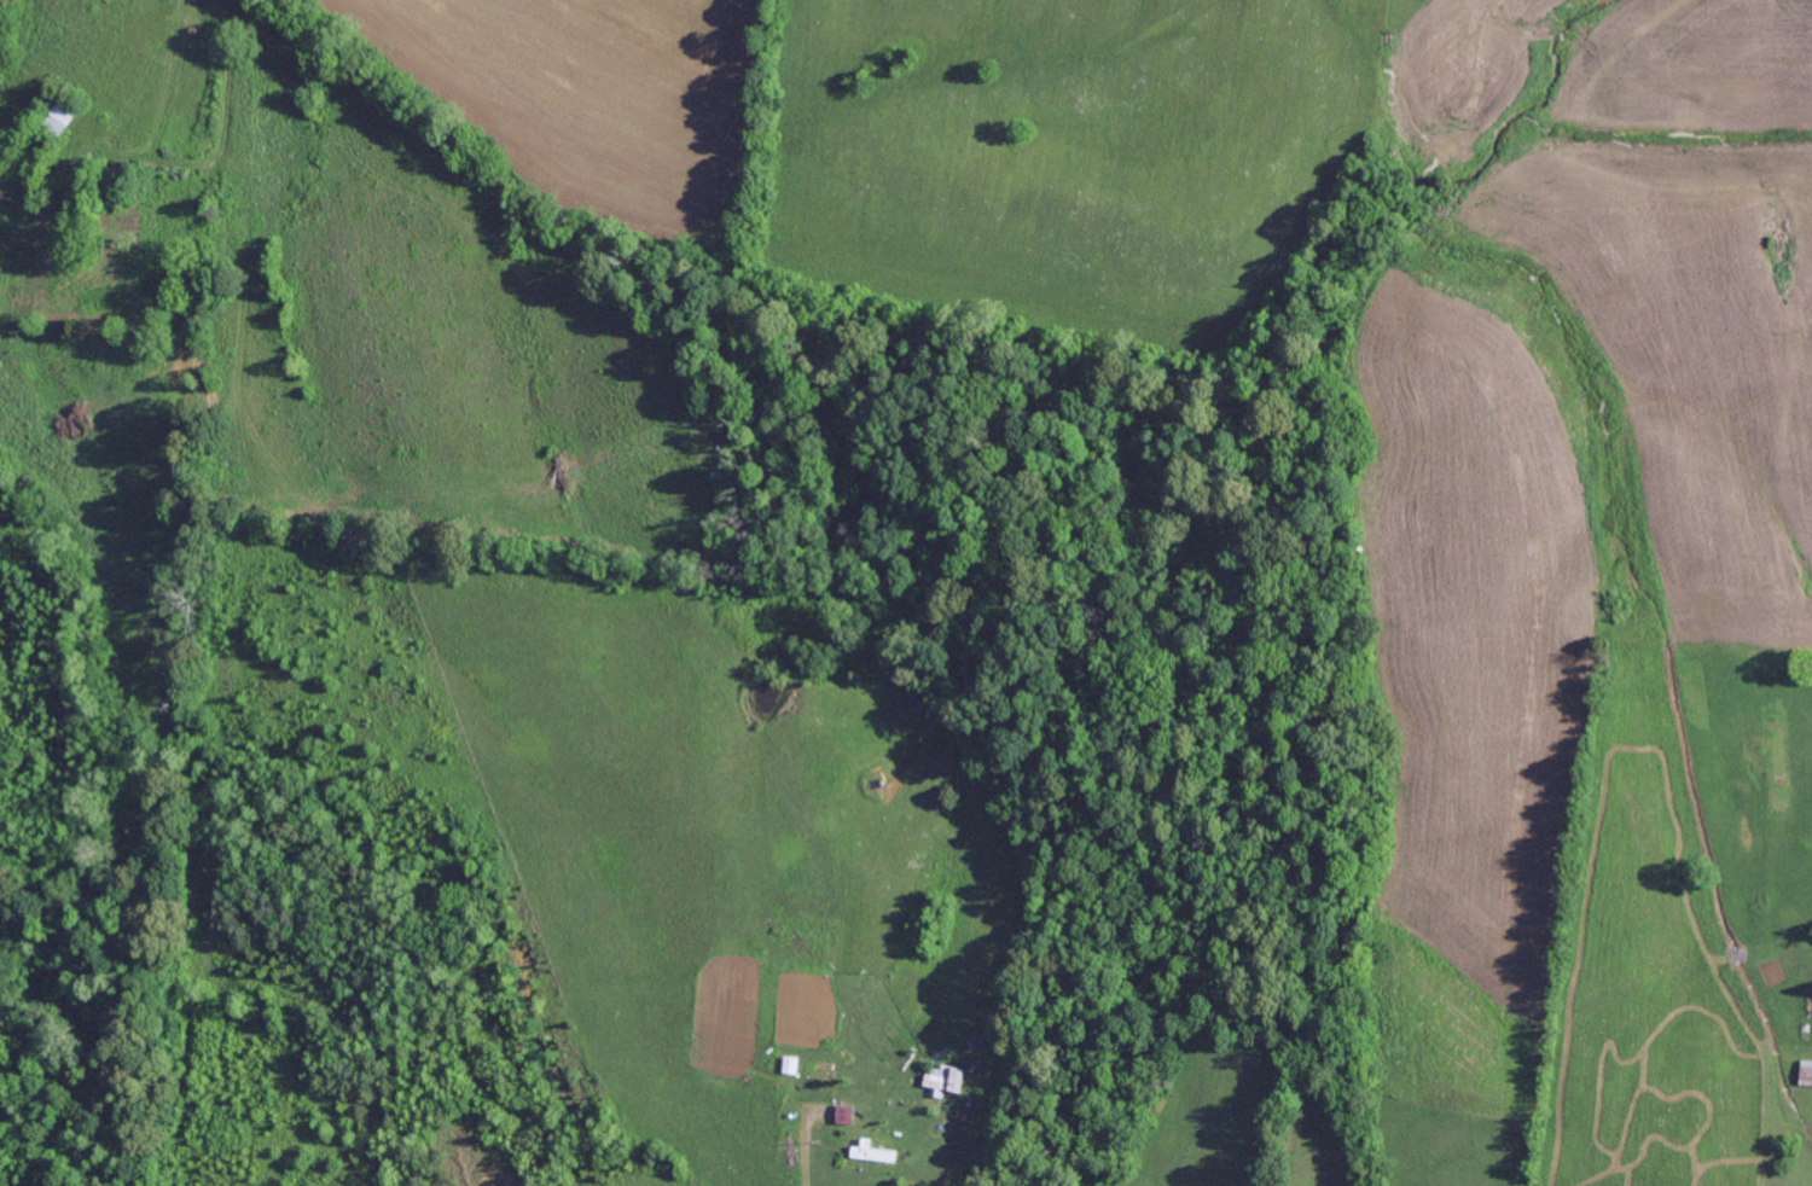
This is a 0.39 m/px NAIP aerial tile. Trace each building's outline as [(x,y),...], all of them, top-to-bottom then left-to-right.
[(785,1074),(800,1075),(801,1058),(787,1057),(785,1074)] [(857,1107),(840,1107),(840,1125),(856,1125),(857,1107)] [(874,1140),(864,1139),(863,1148),(855,1147),(854,1159),(898,1164),(900,1153),(873,1150),(874,1140)]
